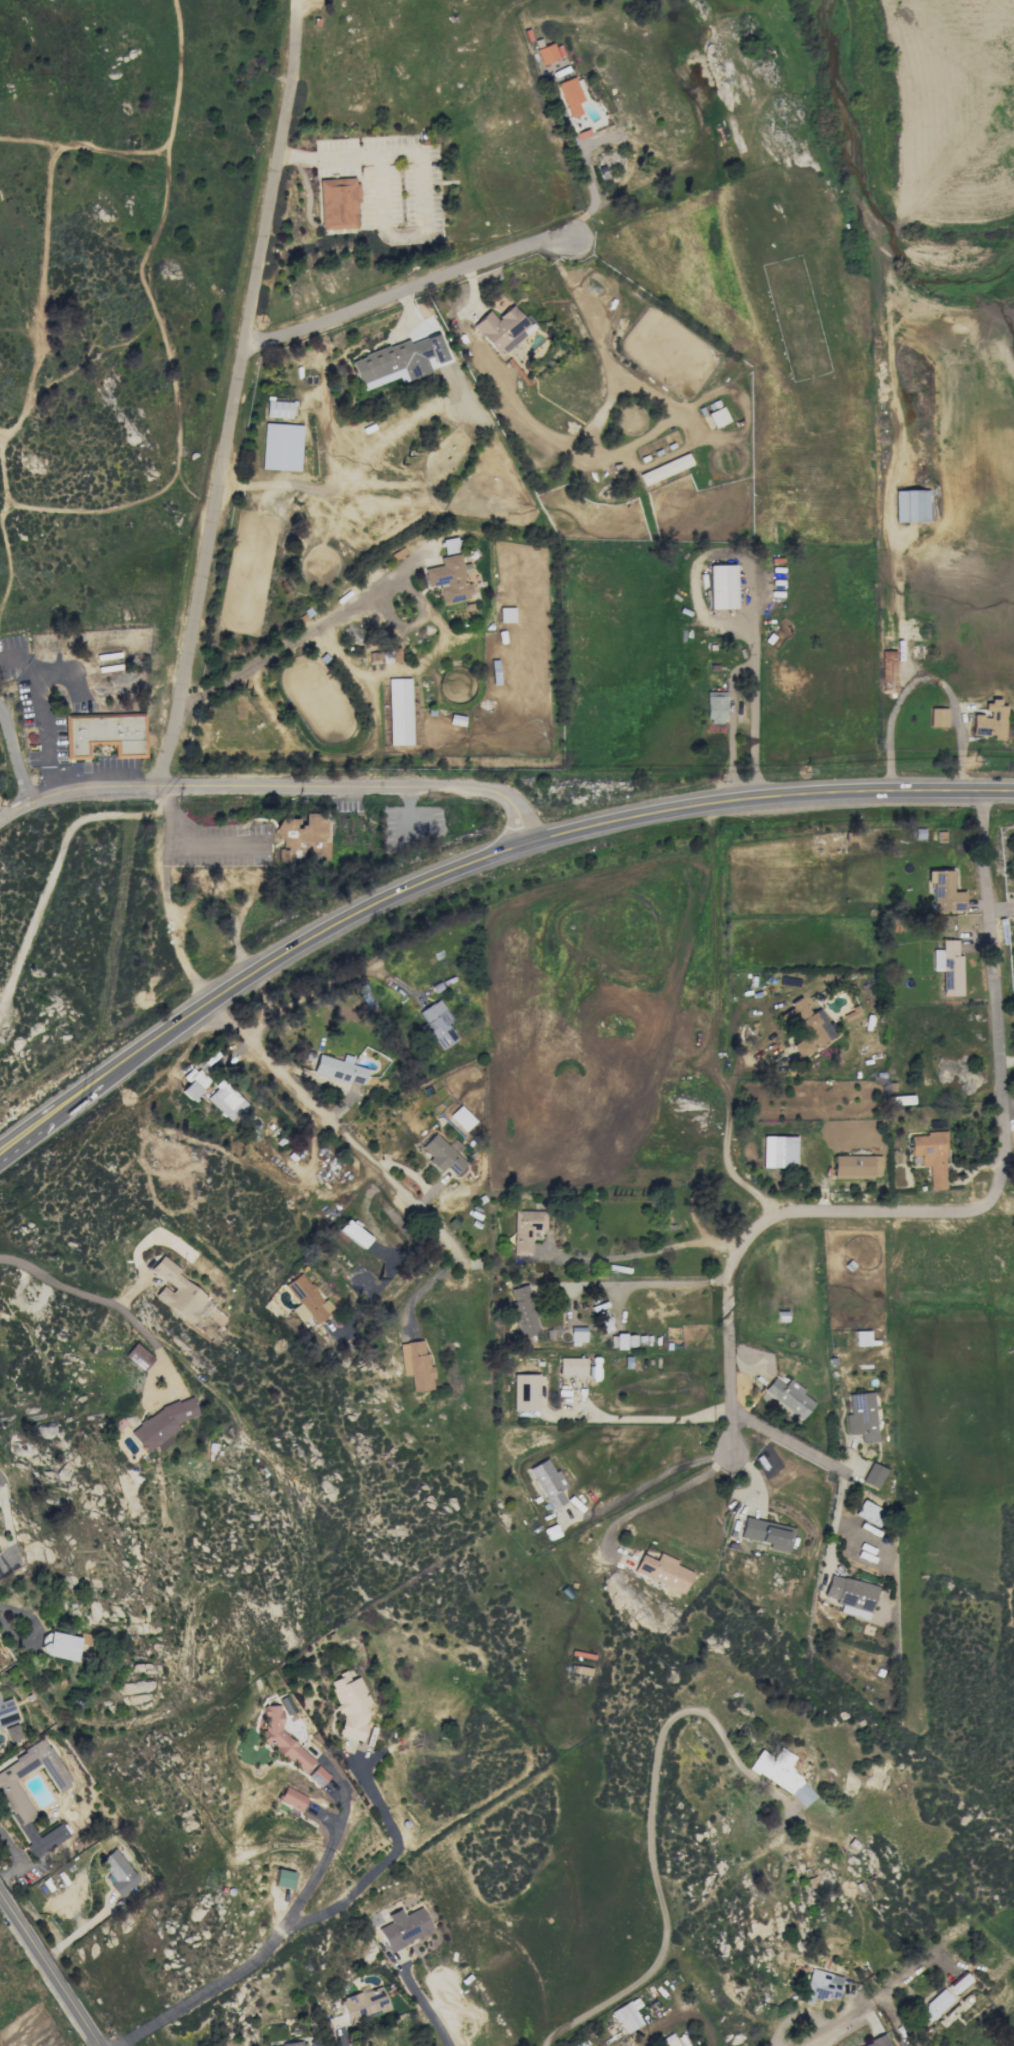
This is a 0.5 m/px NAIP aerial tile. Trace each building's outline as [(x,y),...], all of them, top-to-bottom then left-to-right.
[(535,49),(542,65),(559,57),(556,51),(557,51),(554,42),(535,49)] [(556,83),(567,118),(581,114),(577,102),(582,101),(574,77),(556,83)] [(356,228),(355,201),(357,201),(357,178),(318,179),(320,230),(356,228)] [(531,329),(511,305),(495,318),(489,310),(471,325),(498,356),(531,329)] [(361,390),(399,376),(401,382),(435,370),(433,364),(448,359),(438,333),(409,343),(408,339),(350,360),(361,390)] [(290,418),(291,402),(265,400),(264,417),(290,418)] [(711,428),(726,422),(720,407),(705,413),(711,428)] [(299,471),(301,425),(263,423),(261,469),(299,471)] [(691,467),(687,455),(638,472),(641,483),(691,467)] [(894,490),(895,522),(928,521),(927,489),(894,490)] [(444,554),(457,552),(456,538),(442,539),(444,554)] [(471,599),(469,583),(465,583),(460,554),(439,557),(441,565),(423,568),(426,587),(438,585),(441,604),(471,599)] [(708,609),(735,608),(734,565),(708,565),(708,609)] [(512,608),(497,608),(498,622),(512,622),(512,608)] [(369,650),(369,660),(381,660),(381,663),(399,662),(399,650),(369,650)] [(894,650),(880,651),(881,692),(895,691),(894,650)] [(389,745),(411,744),(409,678),(387,678),(389,745)] [(705,692),(706,722),(725,722),(725,691),(705,692)] [(971,735),(992,735),(992,739),(1002,740),(1003,701),(985,700),(985,716),(972,715),(971,735)] [(947,726),(947,708),(929,708),(929,726),(947,726)] [(88,745),(113,744),(113,758),(142,757),(142,716),(67,717),(67,759),(88,759),(88,745)] [(326,813),(300,813),(300,818),(276,818),(276,841),(281,841),(281,849),(277,849),(277,862),(326,862),(326,813)] [(951,870),(938,871),(938,880),(932,880),(932,911),(964,910),(963,891),(952,891),(951,870)] [(962,995),(962,955),(957,955),(957,939),(942,940),(942,950),(932,950),(932,970),(942,970),(942,996),(962,995)] [(790,1045),(798,1059),(835,1037),(818,1008),(809,1014),(799,996),(788,1003),(791,1008),(782,1013),(795,1036),(805,1030),(808,1035),(790,1045)] [(452,1020),(438,999),(417,1012),(425,1023),(419,1027),(429,1043),(434,1039),(441,1050),(457,1039),(447,1023),(452,1020)] [(352,1057),(342,1054),(341,1060),(317,1055),(313,1074),(361,1085),(365,1068),(350,1065),(352,1057)] [(210,1080),(198,1070),(180,1090),(192,1101),(210,1080)] [(230,1122),(247,1106),(223,1080),(206,1096),(230,1122)] [(449,1115),(464,1131),(475,1121),(460,1105),(449,1115)] [(946,1189),(944,1132),(909,1133),(910,1155),(919,1155),(920,1167),(928,1166),(929,1190),(946,1189)] [(447,1145),(434,1133),(420,1147),(431,1156),(427,1161),(440,1173),(445,1167),(454,1176),(466,1163),(456,1154),(460,1149),(451,1140),(447,1145)] [(761,1167),(795,1168),(795,1136),(762,1136),(761,1167)] [(832,1177),(879,1178),(879,1156),(832,1155),(832,1177)] [(531,1255),(531,1231),(543,1231),(543,1211),(513,1210),(513,1255),(531,1255)] [(338,1229),(362,1248),(370,1238),(346,1219),(338,1229)] [(210,1301),(175,1273),(178,1269),(160,1255),(148,1270),(165,1283),(154,1296),(192,1325),(210,1301)] [(284,1285),(315,1323),(331,1310),(300,1272),(284,1285)] [(508,1289),(520,1338),(540,1333),(527,1284),(508,1289)] [(584,1342),(585,1327),(571,1327),(570,1341),(584,1342)] [(855,1345),(869,1345),(869,1331),(854,1331),(855,1345)] [(624,1349),(624,1334),(615,1334),(615,1349),(624,1349)] [(399,1343),(402,1376),(410,1375),(412,1391),(430,1389),(425,1340),(399,1343)] [(122,1356),(142,1372),(153,1358),(133,1342),(122,1356)] [(585,1375),(585,1358),(559,1357),(558,1375),(585,1375)] [(513,1375),(513,1411),(538,1410),(537,1374),(513,1375)] [(762,1391),(802,1419),(814,1402),(801,1394),(804,1390),(788,1378),(785,1384),(773,1376),(762,1391)] [(847,1435),(859,1434),(859,1444),(877,1442),(872,1392),(846,1394),(848,1414),(845,1415),(847,1435)] [(197,1415),(191,1399),(129,1422),(141,1454),(157,1448),(157,1449),(172,1444),(168,1433),(177,1430),(175,1423),(197,1415)] [(529,1466),(549,1510),(565,1503),(559,1489),(565,1486),(558,1470),(553,1472),(547,1459),(529,1466)] [(878,1489),(885,1468),(869,1462),(861,1483),(878,1489)] [(885,1512),(862,1499),(854,1514),(877,1527),(885,1512)] [(793,1527),(743,1517),(739,1537),(768,1543),(767,1549),(788,1553),(793,1527)] [(691,1571),(675,1565),(677,1560),(658,1553),(655,1560),(639,1554),(632,1573),(683,1592),(691,1571)] [(876,1585),(829,1574),(823,1597),(842,1602),(839,1613),(868,1619),(876,1585)] [(82,1638),(43,1631),(39,1653),(76,1660),(79,1646),(81,1646),(82,1638)] [(337,1733),(342,1719),(342,1718),(343,1715),(343,1714),(342,1715),(340,1711),(337,1713),(334,1706),(338,1704),(330,1689),(332,1688),(329,1681),(340,1676),(338,1673),(344,1670),(349,1680),(357,1676),(370,1703),(363,1706),(367,1713),(363,1724),(366,1724),(360,1741),(337,1733)] [(279,1698),(287,1694),(296,1711),(289,1715),(279,1698)] [(10,1698),(0,1701),(0,1727),(18,1721),(10,1698)] [(263,1715),(262,1706),(263,1706),(263,1705),(279,1705),(279,1712),(282,1712),(282,1724),(280,1724),(280,1729),(287,1736),(296,1744),(313,1760),(302,1772),(287,1758),(284,1761),(272,1749),(275,1746),(271,1742),(261,1743),(260,1730),(264,1730),(264,1715),(263,1715)] [(4,1727),(8,1742),(21,1738),(17,1724),(4,1727)] [(41,1764),(57,1792),(71,1784),(46,1741),(0,1767),(0,1799),(26,1845),(25,1846),(32,1858),(69,1837),(61,1823),(37,1837),(27,1820),(34,1816),(14,1779),(41,1764)] [(813,1796),(802,1806),(789,1793),(756,1772),(755,1774),(747,1768),(759,1749),(770,1757),(777,1746),(794,1757),(788,1765),(793,1771),(792,1772),(797,1777),(797,1778),(813,1796)] [(306,1775),(317,1764),(329,1776),(318,1787),(306,1775)] [(279,1799),(280,1798),(278,1797),(280,1794),(282,1795),(287,1786),(308,1797),(302,1808),(303,1808),(302,1810),(301,1809),(300,1811),(279,1799)] [(108,1885),(118,1897),(140,1880),(114,1848),(97,1862),(113,1881),(108,1885)] [(278,1868),(295,1872),(291,1889),(274,1886),(278,1868)] [(390,1952),(378,1928),(391,1922),(387,1915),(401,1908),(404,1915),(421,1907),(432,1929),(426,1932),(426,1935),(421,1937),(418,1936),(404,1943),(405,1945),(390,1952)] [(810,1975),(819,1978),(821,1971),(843,1978),(835,1999),(828,1997),(827,2000),(820,1998),(820,2000),(813,1997),(810,2005),(801,2002),(810,1975)] [(963,1971),(971,1981),(956,1994),(948,1985),(963,1971)] [(381,1986),(388,2006),(389,2006),(390,2009),(380,2013),(379,2012),(364,2018),(364,2020),(348,2026),(346,2022),(347,2021),(340,2001),(343,2000),(343,1998),(360,1992),(359,1989),(368,1986),(370,1990),(381,1986)] [(943,1989),(953,2000),(926,2024),(918,2015),(926,2008),(925,2006),(926,2005),(925,2004),(943,1989)] [(636,1996),(641,2004),(634,2008),(642,2021),(626,2031),(618,2018),(616,2019),(610,2011),(619,2004),(629,1999),(630,2000),(636,1996)] [(671,2032),(680,2045),(666,2045),(661,2038),(671,2032)] [(691,2043),(686,2045),(683,2045),(678,2036),(680,2035),(679,2033),(681,2032),(682,2033),(684,2032),(691,2043)] [(887,2038),(891,2045),(861,2045),(870,2042),(869,2040),(884,2032),(887,2038)]
